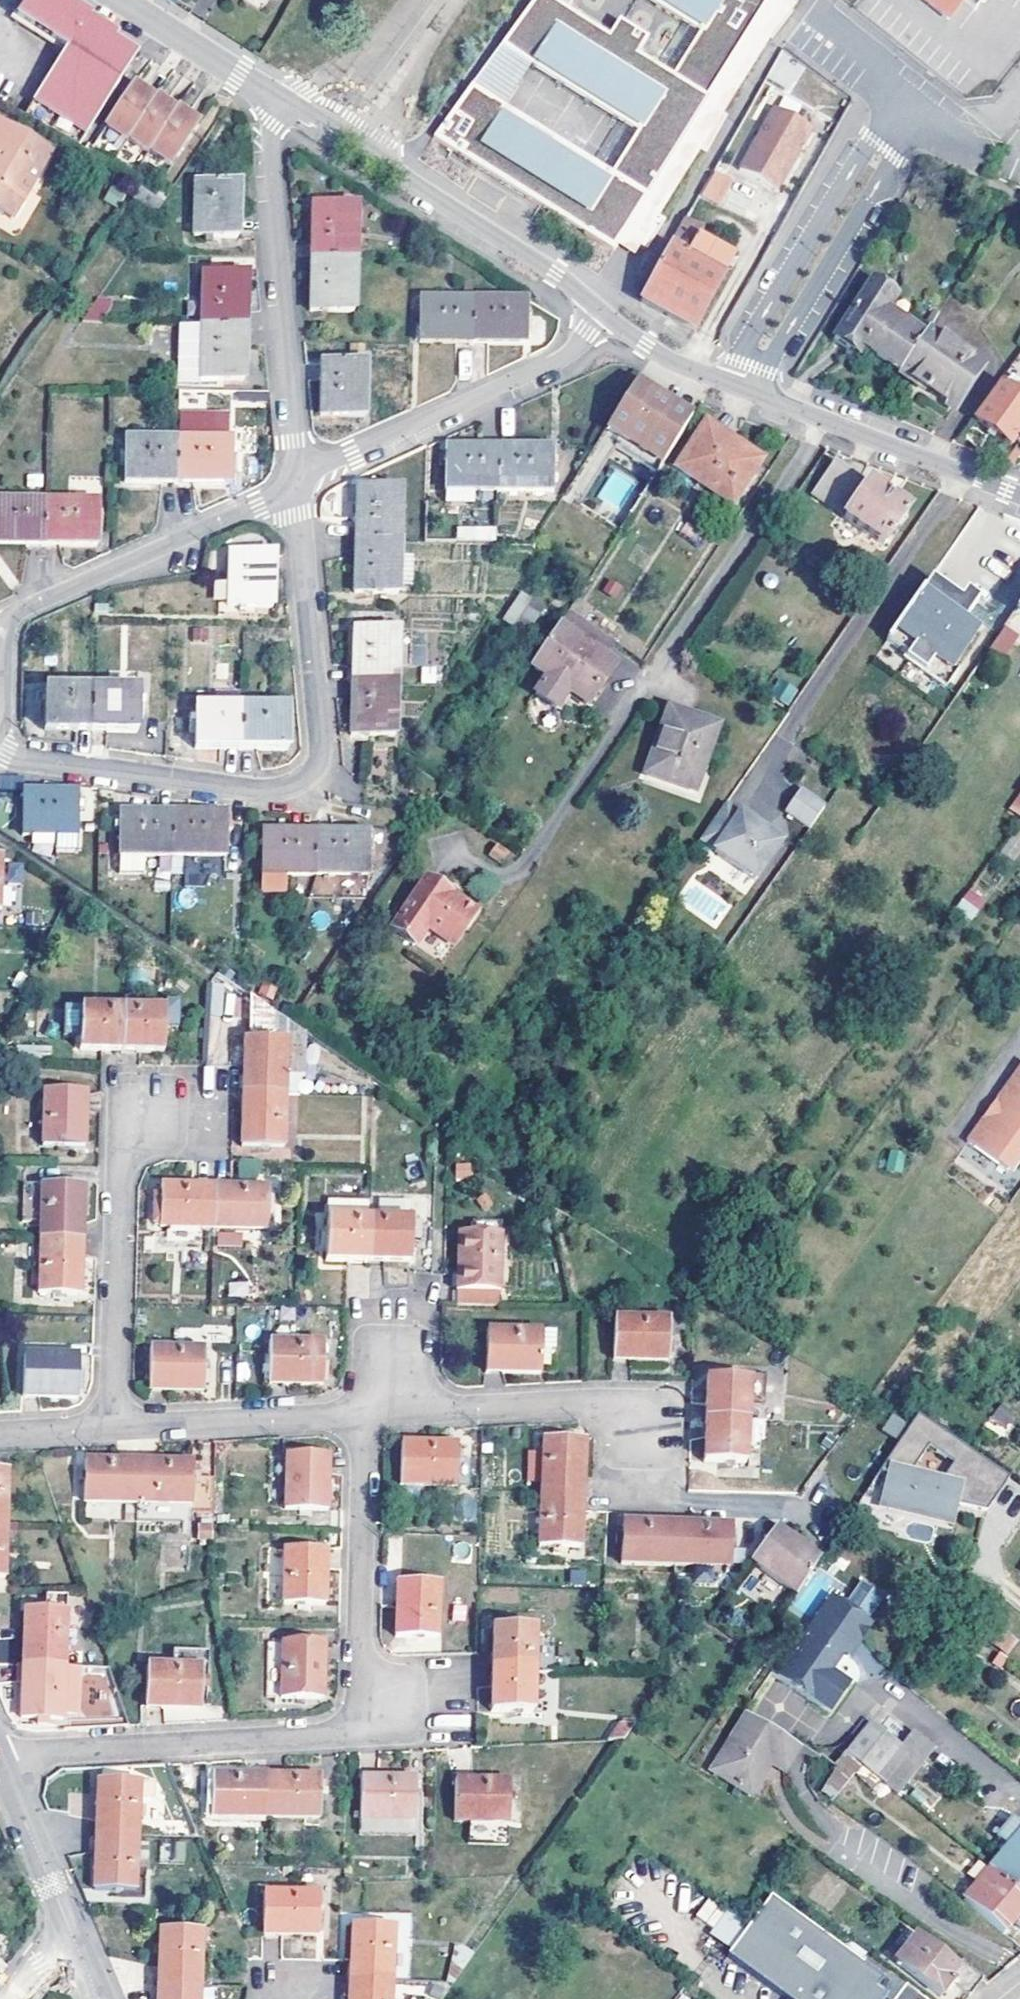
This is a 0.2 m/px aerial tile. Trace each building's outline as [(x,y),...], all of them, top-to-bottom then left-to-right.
[(14,17),(63,49),(61,52),(19,116),(75,145),(135,56),(108,38),(110,34),(82,16),(58,0),(25,0),(14,17)] [(430,138),(612,251),(616,245),(624,236),(636,244),(646,251),(664,221),(654,214),(695,148),(704,154),(725,117),(717,112),(764,37),(769,40),(790,14),(782,8),(780,11),(769,3),(771,0),(645,0),(687,26),(698,33),(670,76),(660,69),(636,55),(646,39),(616,21),(607,36),(563,9),(548,0),(533,0),(499,46),(525,63),(622,123),(636,132),(609,173),(596,165),(499,105),(469,86),(430,138)] [(563,9),(569,0),(548,0),(563,9)] [(948,22),(963,3),(975,12),(984,0),(920,0),(948,22)] [(12,21),(61,52),(63,49),(14,17),(12,21)] [(687,26),(660,69),(670,76),(698,33),(687,26)] [(499,46),(469,86),(499,105),(525,63),(499,46)] [(767,81),(794,89),(803,60),(776,52),(767,81)] [(127,142),(128,140),(154,99),(153,99),(151,101),(131,87),(105,128),(127,142)] [(148,153),(149,151),(175,110),(173,112),(154,99),(128,140),(148,153)] [(175,110),(149,151),(170,164),(197,123),(175,110)] [(738,171),(778,192),(811,131),(771,110),(738,171)] [(596,165),(609,173),(636,132),(622,123),(596,165)] [(0,212),(9,196),(19,201),(46,154),(0,126),(0,212)] [(729,183),(712,174),(699,198),(716,207),(729,183)] [(238,184),(195,183),(193,236),(236,237),(238,184)] [(9,196),(0,212),(9,217),(19,201),(9,196)] [(311,257),(353,259),(354,205),(311,205),(311,257)] [(673,319),(695,331),(734,259),(700,240),(705,232),(686,221),(640,302),(673,319)] [(624,236),(616,245),(629,254),(636,244),(624,236)] [(353,259),(311,257),(310,310),(352,310),(353,259)] [(198,325),(241,326),(242,274),(198,273),(198,325)] [(900,371),(923,336),(896,319),(900,314),(905,305),(870,281),(832,338),(849,349),(855,340),(864,347),(900,371)] [(417,341),(470,344),(471,300),(419,298),(417,341)] [(471,300),(470,344),(523,345),(524,302),(471,300)] [(923,336),(926,331),(900,314),(896,319),(923,336)] [(198,325),(173,324),(172,385),(213,386),(213,379),(240,379),(241,326),(198,325)] [(923,336),(900,371),(913,380),(910,385),(951,413),(981,369),(926,331),(923,336)] [(855,340),(849,349),(858,355),(864,347),(855,340)] [(321,362),(320,415),(363,416),(365,364),(321,362)] [(976,421),(1010,445),(1019,430),(1019,400),(1001,386),(976,421)] [(687,426),(631,390),(610,423),(624,432),(618,441),(660,468),(687,426)] [(179,417),(178,439),(230,440),(230,418),(179,417)] [(624,432),(610,423),(574,478),(589,487),(618,441),(624,432)] [(706,431),(678,471),(730,505),(757,465),(706,431)] [(122,482),(177,483),(178,439),(123,438),(122,482)] [(178,439),(177,483),(233,484),(234,440),(230,440),(178,439)] [(444,491),(497,492),(498,449),(445,448),(444,491)] [(498,449),(497,492),(551,494),(552,451),(498,449)] [(834,465),(812,496),(846,518),(843,521),(884,548),(907,513),(834,465)] [(613,466),(596,497),(621,511),(638,480),(613,466)] [(355,541),(398,541),(400,490),(356,489),(355,541)] [(517,534),(521,503),(500,500),(496,531),(517,534)] [(44,547),(45,502),(0,502),(0,546),(44,547)] [(45,502),(44,547),(95,547),(96,503),(45,502)] [(456,526),(456,540),(496,540),(496,525),(456,526)] [(398,541),(355,541),(354,593),(397,594),(397,591),(408,591),(408,563),(398,563),(398,541)] [(229,606),(239,607),(271,607),(272,554),(230,553),(229,584),(229,606)] [(229,606),(229,584),(218,583),(218,616),(239,616),(239,607),(229,606)] [(532,602),(521,595),(503,621),(515,628),(532,602)] [(919,598),(888,642),(909,656),(906,661),(946,689),(957,673),(952,669),(979,632),(960,618),(955,626),(919,598)] [(565,612),(579,622),(588,610),(573,600),(565,612)] [(599,660),(611,644),(579,622),(565,612),(554,629),(557,632),(532,667),(548,678),(536,695),(558,709),(569,693),(588,707),(613,670),(599,660)] [(1018,613),(1004,633),(1019,644),(1019,615),(1018,613)] [(351,683),(395,685),(396,631),(352,630),(351,683)] [(395,685),(351,683),(350,738),(394,739),(395,685)] [(44,731),(90,732),(91,690),(45,689),(44,731)] [(91,690),(90,732),(136,734),(137,691),(91,690)] [(214,707),(241,707),(242,693),(214,693),(214,707)] [(196,748),(240,749),(241,707),(214,707),(197,706),(196,748)] [(241,707),(240,749),(286,750),(287,709),(241,707)] [(655,752),(647,776),(695,792),(717,729),(673,714),(660,753),(655,752)] [(360,771),(384,774),(387,745),(363,742),(360,771)] [(787,813),(811,831),(826,810),(802,792),(787,813)] [(77,795),(25,793),(23,835),(57,836),(57,851),(75,851),(77,795)] [(1010,810),(1019,818),(1019,797),(1010,810)] [(718,854),(757,881),(783,843),(726,806),(703,841),(719,852),(718,854)] [(146,855),(173,856),(174,815),(122,813),(121,872),(145,873),(146,855)] [(173,856),(173,874),(225,873),(227,815),(174,815),(173,856)] [(288,873),(315,875),(316,834),(264,832),(263,891),(287,891),(288,873)] [(315,875),(309,897),(366,898),(366,873),(368,873),(369,834),(316,834),(315,875)] [(498,850),(490,860),(501,869),(509,859),(498,850)] [(459,906),(425,881),(391,930),(413,946),(425,930),(452,948),(463,933),(475,917),(459,906)] [(972,920),(986,899),(969,888),(955,909),(972,920)] [(475,917),(463,933),(468,936),(482,915),(464,901),(459,906),(475,917)] [(210,981),(210,1014),(223,1014),(223,981),(210,981)] [(163,1013),(163,1030),(176,1030),(177,1004),(164,1004),(163,1013)] [(267,1029),(272,1013),(254,1008),(249,1024),(267,1029)] [(63,1038),(79,1038),(80,1010),(64,1010),(63,1038)] [(78,1051),(121,1052),(123,1011),(80,1010),(79,1038),(78,1051)] [(123,1011),(121,1052),(162,1054),(163,1030),(163,1013),(123,1011)] [(243,1092),(283,1093),(284,1041),(245,1039),(243,1092)] [(998,1102),(1002,1105),(990,1123),(985,1120),(968,1142),(1008,1171),(1019,1154),(1019,1072),(998,1102)] [(86,1093),(44,1091),(43,1148),(85,1149),(86,1093)] [(283,1093),(243,1092),(241,1147),(282,1148),(283,1093)] [(1002,1105),(998,1102),(985,1120),(990,1123),(1002,1105)] [(41,1239),(82,1240),(84,1187),(61,1187),(61,1176),(43,1176),(41,1239)] [(24,1220),(40,1219),(37,1180),(22,1181),(24,1220)] [(201,1228),(213,1228),(214,1188),(161,1187),(161,1197),(154,1196),(154,1223),(160,1223),(159,1227),(166,1227),(166,1244),(201,1245),(201,1228)] [(214,1188),(213,1228),(267,1230),(267,1189),(214,1188)] [(326,1261),(368,1262),(369,1220),(369,1201),(336,1200),(328,1208),(326,1261)] [(369,1220),(368,1262),(410,1262),(411,1221),(369,1220)] [(217,1243),(240,1247),(242,1234),(220,1230),(217,1243)] [(456,1303),(496,1305),(500,1236),(458,1234),(456,1303)] [(82,1240),(41,1239),(39,1294),(80,1295),(82,1240)] [(249,1294),(248,1281),(228,1282),(229,1296),(249,1294)] [(669,1320),(615,1316),(613,1356),(667,1360),(669,1320)] [(540,1373),(540,1366),(541,1352),(549,1352),(553,1352),(554,1333),(489,1330),(487,1371),(540,1373)] [(325,1345),(270,1343),(268,1384),(323,1385),(325,1345)] [(204,1350),(150,1349),(149,1390),(203,1392),(204,1350)] [(541,1352),(540,1366),(549,1365),(549,1352),(541,1352)] [(79,1359),(25,1357),(24,1398),(77,1398),(79,1359)] [(706,1419),(748,1421),(749,1383),(708,1381),(706,1419)] [(882,1429),(895,1438),(906,1422),(892,1413),(882,1429)] [(890,1506),(948,1518),(951,1503),(989,1510),(1011,1477),(917,1416),(880,1469),(893,1478),(890,1506)] [(748,1421),(706,1419),(705,1460),(745,1463),(748,1421)] [(542,1492),(584,1494),(586,1440),(544,1438),(542,1492)] [(456,1446),(401,1445),(400,1485),(455,1485),(456,1446)] [(328,1456),(288,1455),(286,1510),(327,1510),(328,1456)] [(86,1503),(139,1504),(140,1464),(86,1462),(86,1503)] [(194,1465),(140,1464),(139,1504),(139,1525),(191,1526),(192,1514),(216,1514),(217,1480),(193,1480),(194,1465)] [(7,1526),(9,1471),(0,1471),(0,1526),(7,1526)] [(584,1494),(542,1492),(540,1548),(582,1549),(584,1494)] [(196,1521),(197,1539),(213,1538),(212,1521),(196,1521)] [(624,1562),(679,1565),(681,1524),(626,1522),(624,1562)] [(681,1524),(679,1565),(732,1567),(734,1527),(681,1524)] [(804,1581),(818,1560),(797,1547),(801,1542),(778,1526),(752,1561),(796,1593),(804,1581)] [(818,1560),(822,1554),(802,1540),(801,1542),(797,1547),(818,1560)] [(326,1550),(285,1549),(284,1603),(325,1604),(326,1550)] [(204,1589),(215,1585),(215,1571),(204,1571),(204,1589)] [(753,1603),(770,1593),(758,1572),(741,1581),(753,1603)] [(440,1584),(398,1583),(396,1636),(439,1637),(440,1584)] [(851,1647),(854,1650),(868,1630),(868,1624),(831,1599),(811,1629),(824,1639),(807,1664),(800,1664),(790,1657),(779,1674),(831,1711),(849,1687),(831,1673),(845,1656),(851,1647)] [(23,1665),(65,1666),(67,1612),(26,1610),(23,1665)] [(494,1671),(535,1673),(536,1631),(495,1630),(494,1671)] [(324,1643),(269,1643),(268,1699),(323,1699),(324,1643)] [(851,1647),(845,1656),(848,1658),(854,1650),(851,1647)] [(65,1666),(23,1665),(21,1718),(62,1719),(63,1710),(78,1711),(80,1666),(65,1666)] [(200,1669),(145,1668),(145,1709),(199,1710),(200,1669)] [(535,1673),(494,1671),(493,1714),(534,1715),(535,1673)] [(774,1682),(755,1713),(807,1743),(825,1712),(774,1682)] [(858,1767),(896,1796),(935,1749),(884,1707),(845,1757),(858,1767)] [(799,1747),(748,1716),(714,1772),(754,1796),(773,1765),(784,1772),(799,1747)] [(822,1795),(834,1803),(858,1767),(845,1757),(843,1756),(835,1769),(839,1771),(822,1795)] [(98,1836),(139,1838),(140,1798),(155,1798),(156,1783),(129,1781),(130,1772),(102,1772),(102,1779),(99,1779),(98,1836)] [(214,1817),(267,1819),(268,1777),(215,1776),(214,1817)] [(268,1777),(267,1819),(322,1820),(322,1778),(268,1777)] [(418,1780),(362,1779),(360,1838),(422,1839),(423,1796),(417,1796),(418,1780)] [(510,1782),(458,1781),(456,1822),(509,1823),(510,1782)] [(1019,1898),(1019,1827),(1012,1821),(996,1840),(1005,1849),(986,1870),(989,1872),(1019,1898)] [(139,1838),(98,1836),(96,1890),(138,1891),(139,1838)] [(1005,1935),(1019,1917),(1019,1898),(989,1872),(965,1901),(1005,1935)] [(668,1875),(652,1894),(659,1900),(674,1881),(668,1875)] [(582,1900),(588,1905),(594,1897),(589,1892),(582,1900)] [(320,1896),(266,1894),(264,1935),(319,1937),(320,1896)] [(769,1898),(741,1936),(735,1932),(724,1947),(730,1952),(726,1957),(782,1998),(885,1998),(886,1998),(876,1989),(883,1981),(860,1964),(865,1957),(841,1940),(836,1946),(769,1898)] [(350,1978),(391,1980),(394,1928),(353,1925),(350,1978)] [(159,1985),(200,1987),(202,1932),(161,1931),(159,1985)] [(984,1980),(962,1962),(955,1969),(916,1937),(896,1962),(940,1997),(952,1983),(969,1996),(984,1980)] [(506,1955),(496,1968),(508,1977),(518,1964),(506,1955)] [(350,1978),(349,1998),(390,1998),(391,1980),(350,1978)] [(159,1985),(158,1998),(200,1998),(200,1987),(159,1985)]
